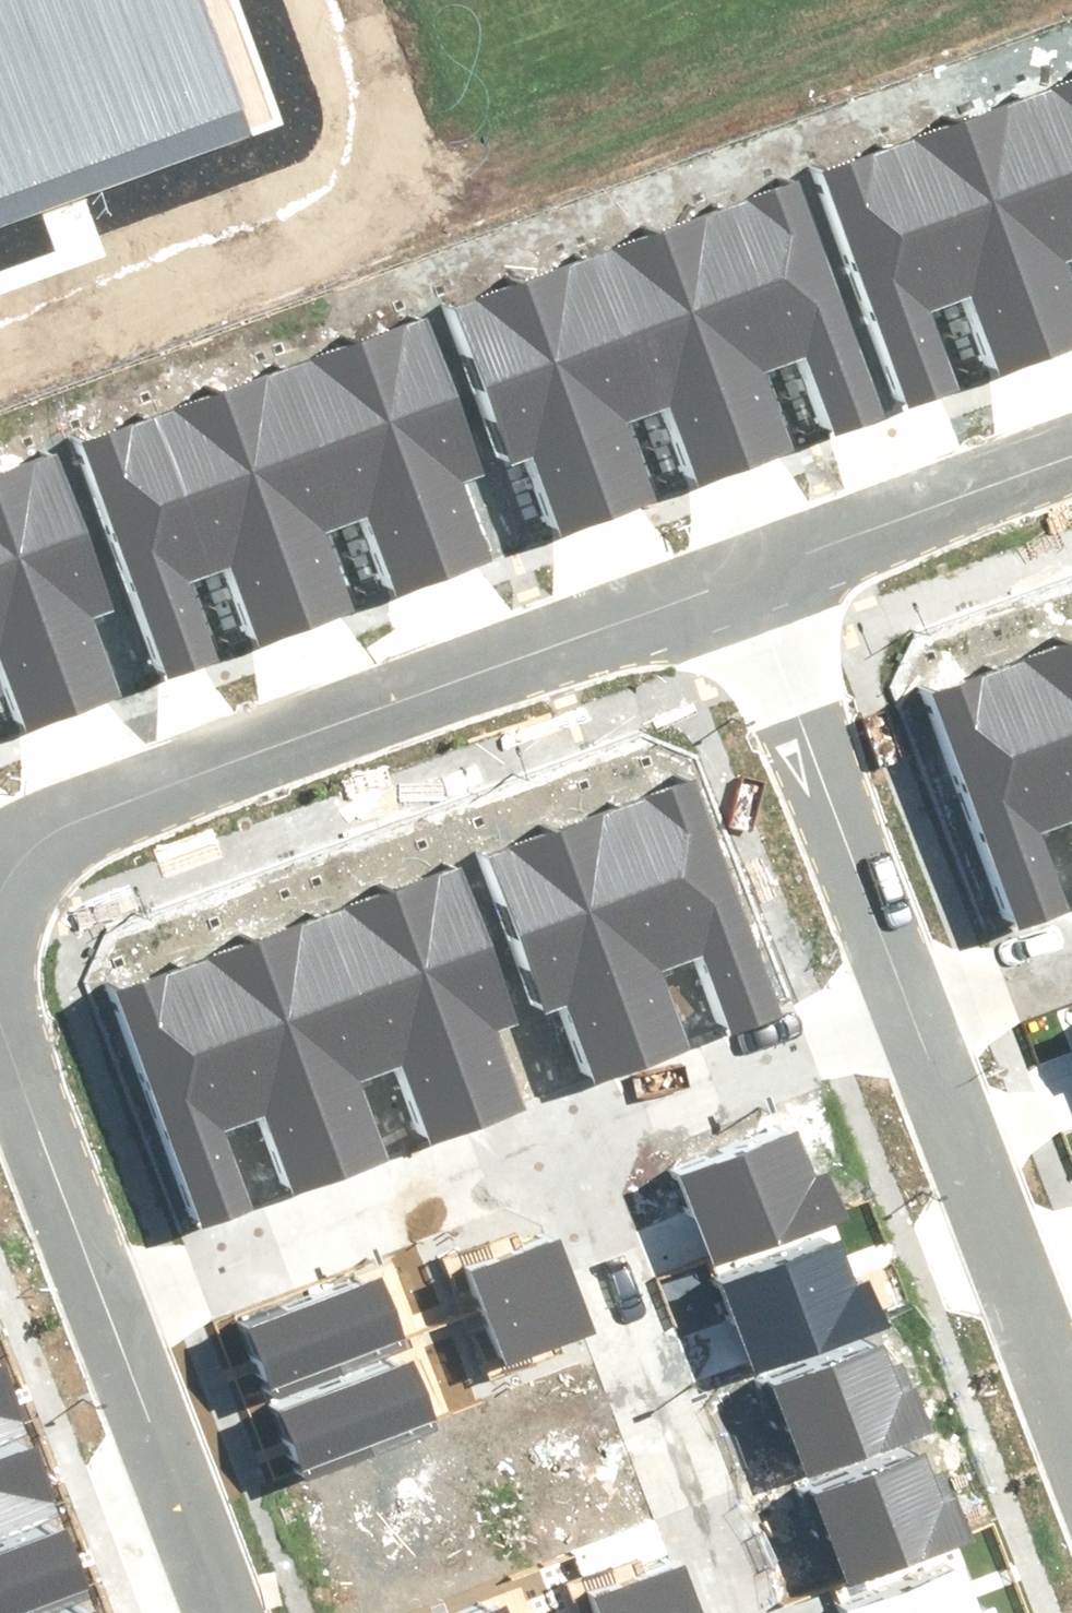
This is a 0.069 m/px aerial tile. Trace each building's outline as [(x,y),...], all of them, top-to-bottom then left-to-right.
[(264,125),(218,0),(0,0),(0,221),(264,125)] [(1031,93),(1071,205),(1071,78),(1031,93)] [(1047,353),(1071,344),(1071,275),(1068,263),(1071,261),(1071,205),(1031,93),(961,118),(1047,353)] [(998,371),(1047,353),(961,118),(890,144),(949,305),(971,298),(998,371)] [(817,171),(905,405),(954,387),(927,314),(949,305),(890,144),(817,171)] [(842,431),(892,413),(805,177),(733,203),(793,365),(815,358),(842,431)] [(664,228),(751,463),(797,446),(770,373),(793,365),(733,203),(664,228)] [(701,481),(751,463),(664,228),(593,254),(653,416),(674,408),(701,481)] [(523,280),(610,514),(657,497),(630,424),(653,416),(593,254),(523,280)] [(560,532),(610,514),(523,280),(452,305),(512,467),(533,459),(560,532)] [(365,337),(452,572),(498,555),(471,482),(494,474),(434,312),(365,337)] [(402,591),(452,572),(365,337),(294,363),(354,525),(375,517),(402,591)] [(224,389),(310,623),(358,606),(331,533),(354,525),(294,363),(224,389)] [(261,641),(310,623),(224,389),(153,415),(213,576),(234,568),(261,641)] [(81,441),(168,676),(218,657),(190,584),(213,576),(153,415),(81,441)] [(79,711),(125,694),(98,620),(121,612),(61,451),(0,473),(0,496),(79,711)] [(79,711),(0,496),(0,656),(2,656),(29,729),(79,711)] [(1069,636),(998,662),(1057,823),(1071,818),(1071,645),(1069,636)] [(925,688),(1013,923),(1062,905),(1035,831),(1057,823),(998,662),(925,688)] [(727,1028),(777,1010),(690,775),(619,801),(678,962),(700,955),(727,1028)] [(549,826),(635,1061),(683,1044),(656,971),(678,962),(619,801),(549,826)] [(586,1079),(635,1061),(549,826),(478,852),(537,1013),(559,1005),(586,1079)] [(399,888),(486,1123),(532,1106),(505,1033),(527,1025),(468,863),(399,888)] [(436,1142),(486,1123),(399,888),(328,914),(387,1076),(409,1068),(436,1142)] [(258,940),(344,1174),(392,1157),(365,1084),(387,1076),(328,914),(258,940)] [(295,1192),(344,1174),(258,940),(187,966),(246,1127),(268,1119),(295,1192)] [(114,992),(202,1227),(251,1208),(224,1135),(246,1127),(187,966),(114,992)] [(684,1178),(715,1269),(849,1225),(832,1175),(814,1181),(800,1139),(684,1178)] [(467,1273),(483,1317),(571,1284),(555,1240),(467,1273)] [(726,1288),(757,1380),(890,1335),(873,1286),(856,1291),(842,1250),(726,1288)] [(240,1327),(263,1387),(399,1336),(377,1276),(240,1327)] [(483,1317),(500,1362),(588,1329),(571,1284),(483,1317)] [(769,1383),(799,1474),(933,1430),(916,1380),(898,1386),(884,1344),(769,1383)] [(273,1411),(296,1471),(432,1420),(410,1360),(273,1411)] [(18,1424),(0,1375),(0,1431),(18,1424)] [(55,1512),(33,1451),(0,1462),(0,1532),(55,1512)] [(810,1494),(841,1586),(974,1541),(958,1491),(940,1497),(926,1455),(810,1494)] [(78,1589),(55,1527),(0,1547),(0,1612),(11,1612),(78,1589)] [(579,1612),(679,1612),(664,1573),(576,1605),(579,1612)] [(965,1577),(856,1612),(977,1612),(965,1577)]
